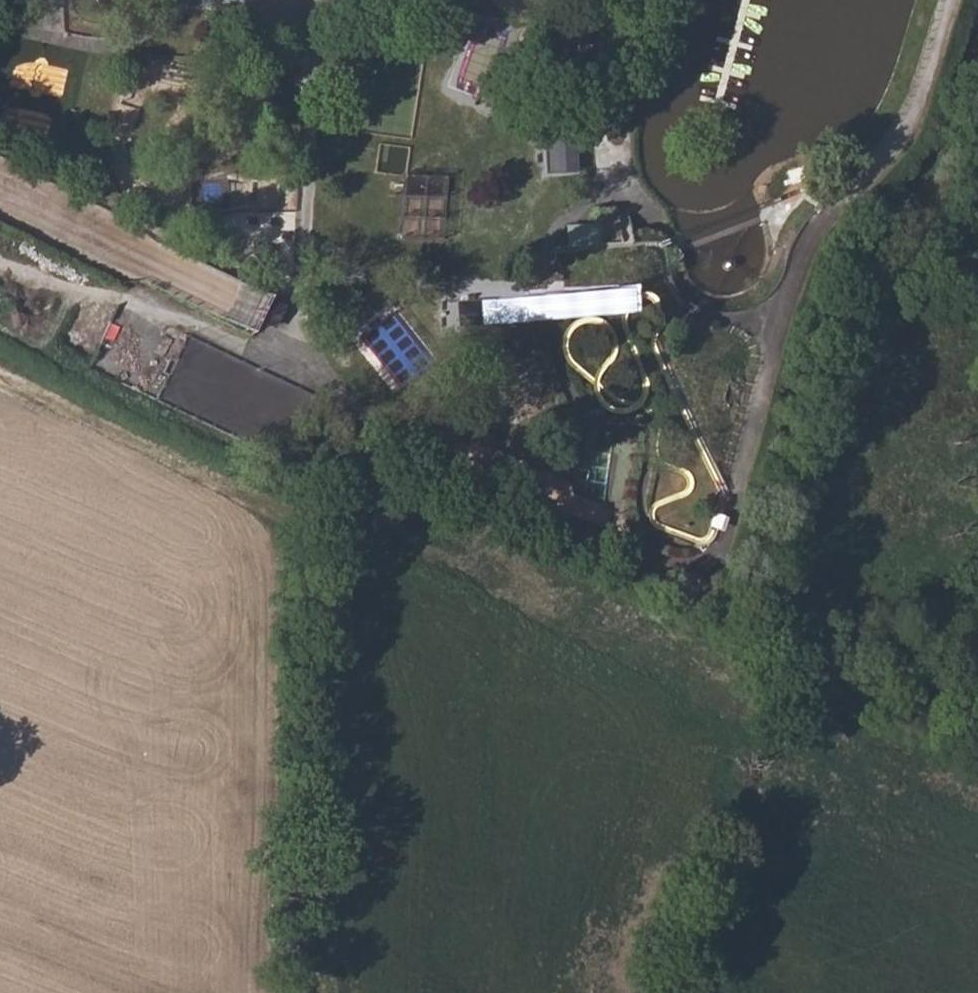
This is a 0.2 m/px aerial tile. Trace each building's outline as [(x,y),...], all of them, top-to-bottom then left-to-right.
[(477,83),(486,51),(492,28),(479,25),(465,79),(477,83)] [(547,171),(578,171),(578,137),(548,137),(547,171)] [(401,235),(443,237),(445,183),(404,182),(401,235)] [(569,240),(594,240),(594,223),(569,224),(569,240)] [(259,440),(287,378),(187,333),(159,395),(259,440)]
